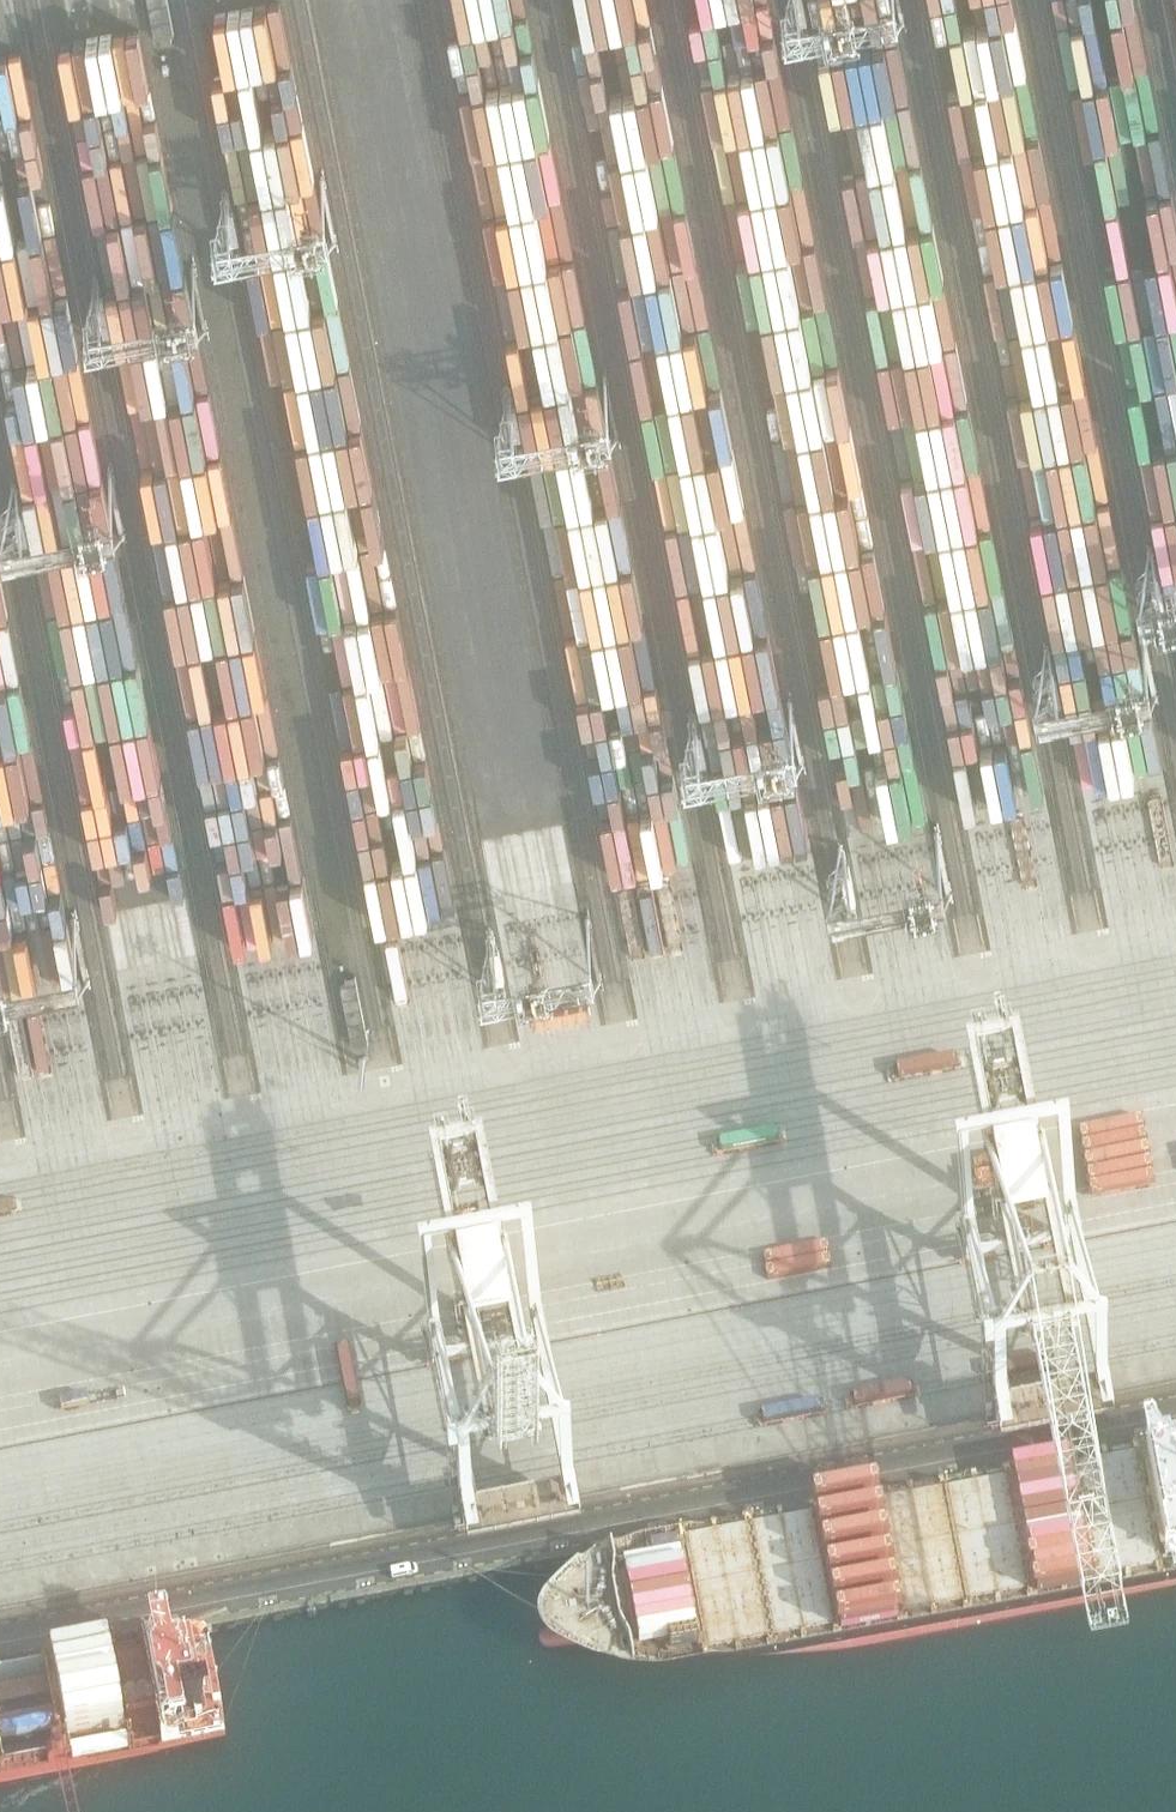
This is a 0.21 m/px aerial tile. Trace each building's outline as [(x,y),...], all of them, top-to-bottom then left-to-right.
[(167,0),(147,0),(155,38),(174,34),(167,0)] [(356,982),(340,985),(352,1046),(368,1043),(356,982)]
